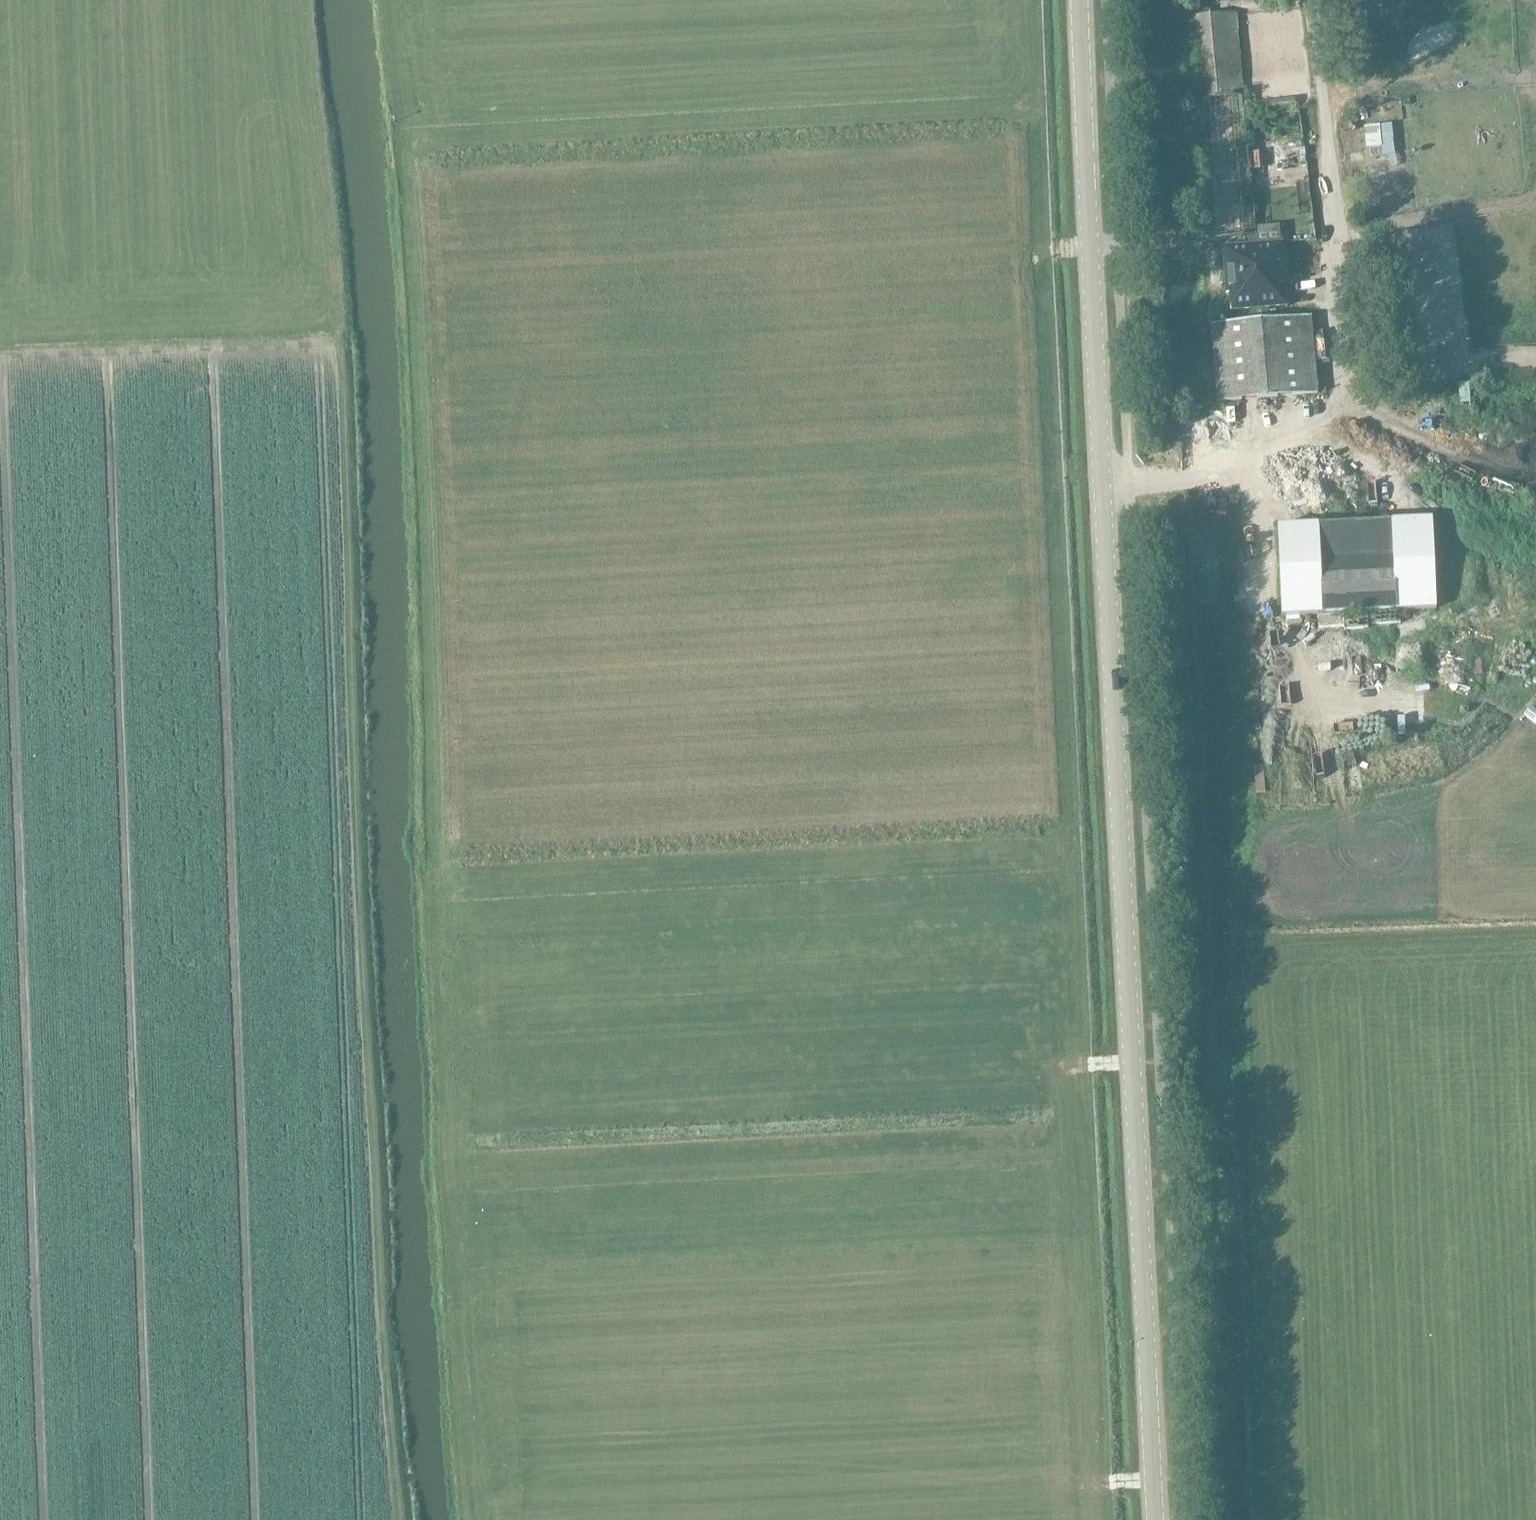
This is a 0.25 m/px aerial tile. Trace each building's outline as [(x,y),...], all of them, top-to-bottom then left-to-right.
[(1238,10),(1192,13),(1200,95),(1244,90),(1238,10)] [(1200,95),(1192,95),(1205,238),(1255,232),(1244,92),(1200,95)] [(1381,123),(1365,124),(1367,146),(1382,145),(1381,123)] [(1282,242),(1222,247),(1226,295),(1229,294),(1230,311),(1287,306),(1282,242)] [(1312,314),(1210,322),(1217,399),(1319,391),(1312,314)] [(1322,614),(1396,611),(1436,609),(1432,519),(1391,521),(1318,525),(1278,527),(1282,616),(1322,614)]
